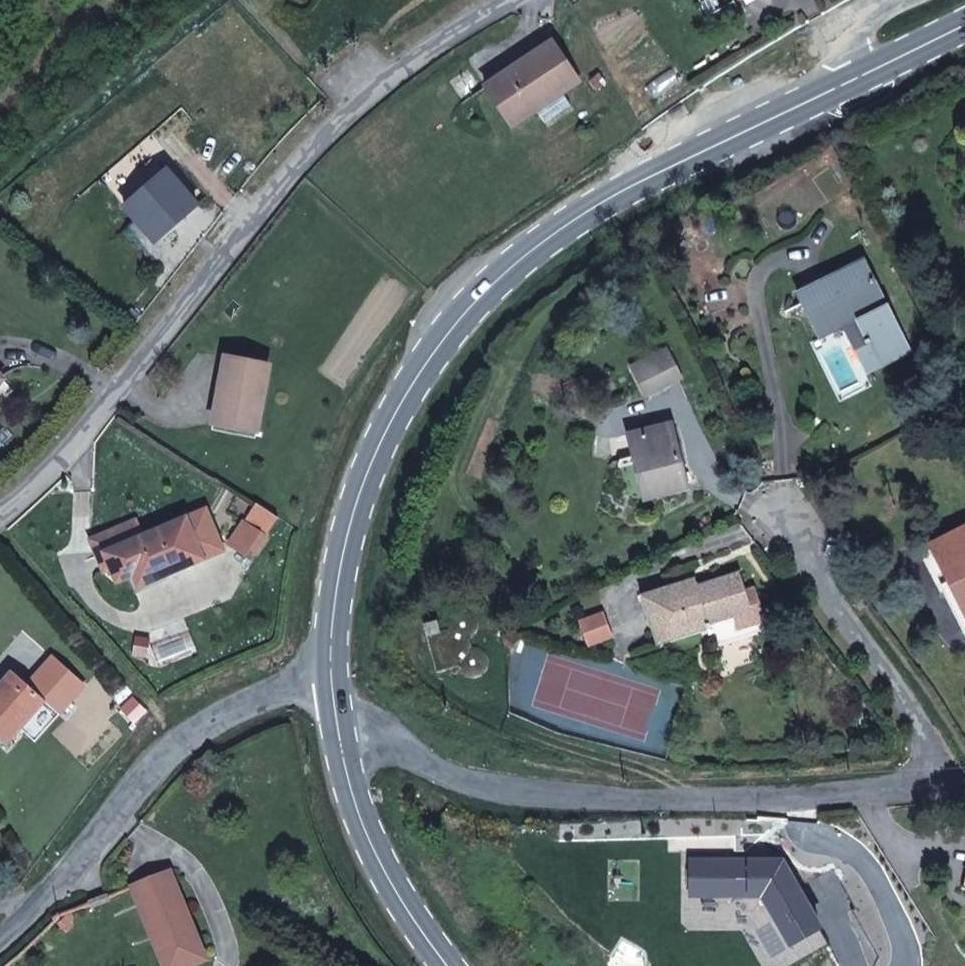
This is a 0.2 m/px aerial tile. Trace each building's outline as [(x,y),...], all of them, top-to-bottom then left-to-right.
[(562,93),(579,81),(553,42),(486,87),(512,126),(537,110),(562,93)] [(562,111),(571,106),(562,93),(537,110),(546,123),(560,113),(560,112),(561,112),(561,111),(562,111)] [(155,242),(198,204),(166,171),(124,207),(155,242)] [(912,354),(864,259),(828,278),(804,289),(797,293),(813,325),(849,306),(881,369),(912,354)] [(804,289),(828,278),(824,271),(801,283),(804,289)] [(881,369),(849,306),(813,325),(820,338),(842,326),(868,376),(881,369)] [(647,395),(681,378),(667,350),(632,367),(647,395)] [(257,432),(270,365),(226,357),(216,408),(223,410),(220,425),(257,432)] [(220,425),(223,410),(216,408),(214,424),(220,425)] [(687,484),(672,428),(630,439),(644,495),(687,484)] [(279,517),(257,503),(247,517),(269,531),(279,517)] [(234,541),(246,525),(234,516),(222,532),(234,541)] [(203,559),(186,518),(144,536),(137,520),(91,539),(104,571),(112,568),(128,561),(133,574),(139,586),(203,559)] [(936,544),(957,585),(952,588),(964,613),(964,529),(936,544)] [(133,574),(128,561),(112,568),(118,580),(133,574)] [(764,621),(754,589),(746,591),(739,572),(696,585),(689,588),(686,580),(641,594),(648,616),(657,613),(664,632),(707,618),(709,625),(735,617),(739,629),(764,621)] [(952,588),(943,592),(964,635),(964,613),(952,588)] [(601,613),(582,620),(590,644),(609,637),(601,613)] [(656,642),(709,625),(707,618),(664,632),(657,613),(648,616),(656,642)] [(437,621),(424,624),(437,672),(459,666),(449,630),(440,632),(437,621)] [(45,701),(12,672),(0,686),(0,736),(8,743),(45,701)] [(171,871),(132,886),(164,965),(191,965),(207,960),(171,871)]
